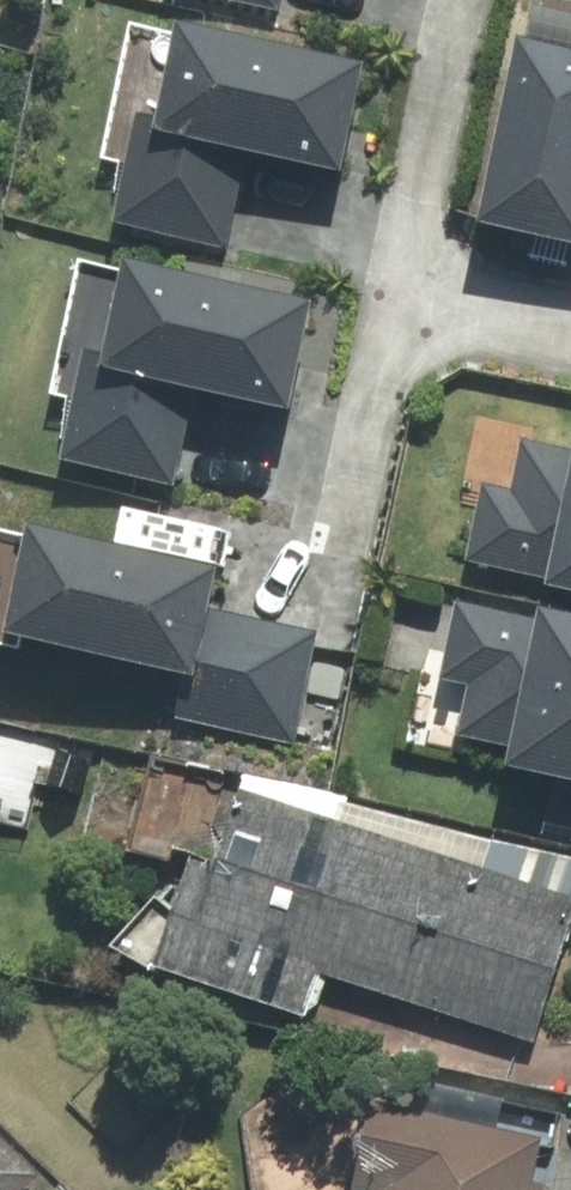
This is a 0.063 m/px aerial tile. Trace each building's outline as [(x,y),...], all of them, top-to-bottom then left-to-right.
[(278,18),(282,0),(191,0),(278,18)] [(358,78),(168,43),(149,130),(131,127),(109,234),(223,256),(242,166),(336,187),(358,78)] [(511,55),(471,239),(570,261),(570,65),(511,55)] [(304,321),(119,282),(100,369),(76,363),(53,473),(172,498),(191,409),(281,428),(304,321)] [(569,436),(564,458),(518,448),(509,491),(477,485),(459,569),(539,586),(543,598),(570,604),(570,436),(569,436)] [(212,584),(20,551),(2,654),(183,685),(176,728),(296,748),(315,637),(206,619),(212,584)] [(449,609),(430,690),(458,696),(446,748),(492,758),(485,789),(570,808),(570,637),(449,609)] [(239,785),(210,876),(188,871),(144,979),(297,1024),(309,981),(528,1049),(570,927),(570,869),(239,785)] [(363,1114),(348,1189),(525,1189),(534,1148),(363,1114)] [(44,1179),(0,1140),(0,1189),(34,1189),(44,1179)]
